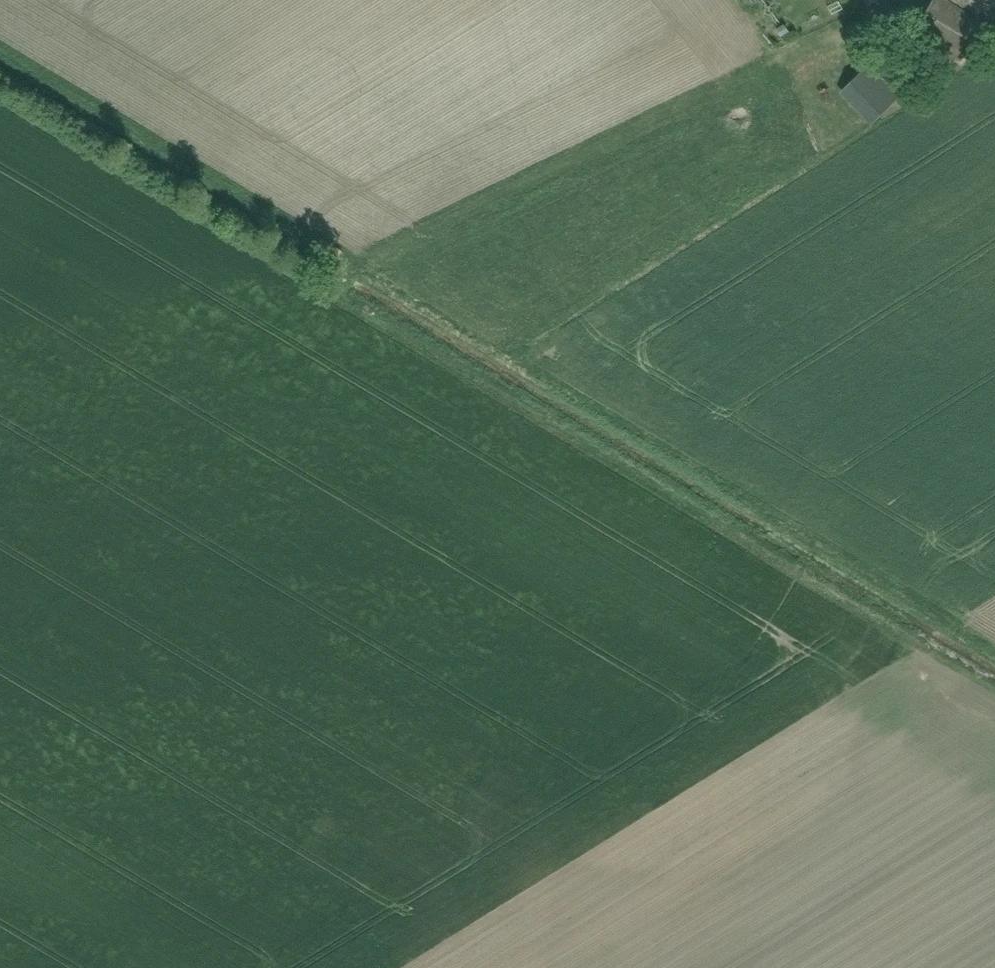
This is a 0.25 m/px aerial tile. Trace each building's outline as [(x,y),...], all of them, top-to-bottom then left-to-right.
[(994,16),(994,0),(940,0),(931,14),(979,43),(994,16)] [(878,66),(847,90),(876,126),(906,102),(878,66)]
